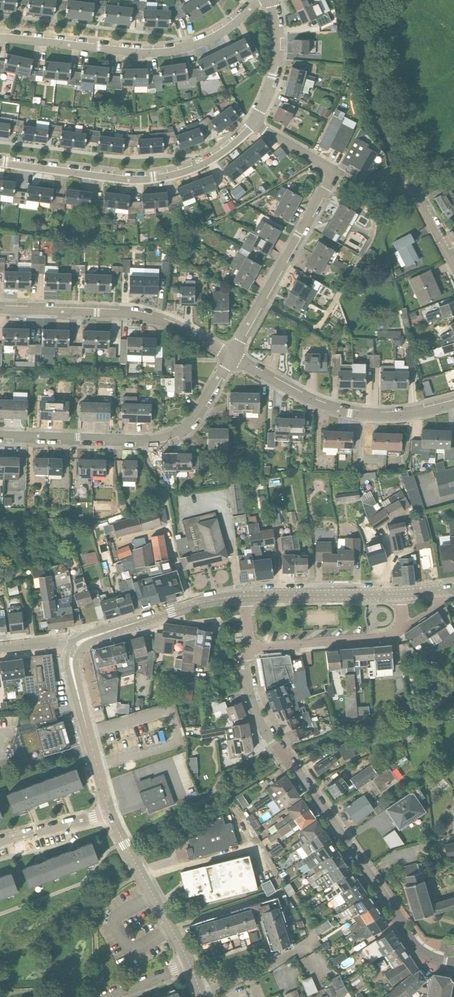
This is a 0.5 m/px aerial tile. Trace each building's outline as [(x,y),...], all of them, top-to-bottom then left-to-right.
[(23,0),(4,0),(3,9),(16,10),(17,4),(23,4),(23,0)] [(23,4),(29,5),(28,12),(41,14),(43,0),(23,0),(23,4)] [(62,0),(43,0),(41,14),(54,15),(55,8),(61,9),(62,0)] [(75,2),(75,0),(62,0),(61,9),(67,10),(66,17),(79,18),(81,3),(75,2)] [(119,8),(106,6),(106,1),(100,0),(100,7),(99,14),(105,15),(104,21),(117,23),(119,8)] [(137,18),(139,1),(133,0),(131,10),(119,8),(117,23),(130,24),(131,18),(137,18)] [(193,0),(183,6),(179,0),(174,0),(173,0),(174,5),(178,18),(186,14),(191,21),(201,14),(193,0)] [(211,0),(193,0),(201,14),(212,7),(209,1),(211,0)] [(317,2),(316,0),(292,0),(297,10),(317,2)] [(157,10),(146,9),(146,1),(139,1),(137,18),(144,19),(143,26),(156,27),(157,10)] [(297,10),(303,23),(315,18),(323,14),(317,2),(297,10)] [(99,14),(100,7),(93,6),(93,4),(81,3),(79,18),(92,20),(93,13),(99,14)] [(170,20),(178,18),(174,5),(169,6),(170,10),(157,10),(156,27),(169,27),(170,20)] [(319,28),(332,22),(327,12),(323,14),(315,18),(319,28)] [(247,43),(246,43),(244,39),(232,44),(240,59),(251,53),(253,57),(259,54),(253,42),(248,45),(247,43)] [(309,40),(304,40),(294,39),(293,54),(303,54),(308,54),(309,40)] [(228,64),(240,59),(232,44),(221,50),(228,64)] [(216,70),(228,64),(221,50),(209,56),(216,70)] [(20,57),(7,54),(6,62),(0,61),(0,74),(3,74),(4,70),(17,72),(20,57)] [(204,75),(216,70),(209,56),(197,61),(200,66),(193,68),(197,82),(206,80),(204,75)] [(31,67),(33,60),(20,57),(17,72),(29,75),(28,80),(35,81),(36,75),(37,75),(38,68),(31,67)] [(56,79),(58,63),(45,61),(44,68),(38,68),(37,75),(43,76),(42,78),(56,79)] [(76,72),(70,71),(71,64),(58,63),(56,79),(69,80),(68,84),(75,85),(76,72)] [(193,68),(186,70),(185,63),(172,65),(175,82),(187,80),(188,84),(197,82),(193,68)] [(94,83),(96,67),(83,65),(82,73),(76,72),(75,85),(81,86),(81,81),(94,83)] [(161,84),(175,82),(172,65),(160,67),(161,74),(153,76),(154,83),(161,82),(161,84)] [(115,76),(108,75),(109,68),(96,67),(94,83),(107,84),(107,83),(107,88),(114,89),(115,76)] [(306,71),(301,70),(291,67),(288,80),(304,85),(305,85),(313,87),(314,81),(304,78),(306,71)] [(121,86),(134,86),(134,69),(121,69),(121,77),(115,76),(114,89),(122,90),(121,86)] [(153,76),(147,76),(147,69),(134,69),(134,86),(147,86),(147,89),(154,88),(154,83),(153,76)] [(304,85),(288,80),(284,94),(294,97),(298,99),(300,92),(302,92),(304,85)] [(240,108),(236,102),(233,98),(228,102),(231,106),(220,113),(229,125),(239,117),(235,111),(240,108)] [(292,113),(282,108),(279,107),(273,120),(286,126),(292,113)] [(331,111),(324,107),(320,115),(327,118),(331,111)] [(218,132),(229,125),(220,113),(210,120),(208,117),(202,120),(208,130),(214,127),(218,132)] [(341,123),(342,122),(343,120),(334,115),(319,146),(327,150),(329,146),(342,152),(353,129),(341,123)] [(18,120),(11,119),(0,118),(0,136),(9,138),(10,130),(16,131),(18,120)] [(36,127),(24,126),(24,121),(18,120),(16,131),(22,132),(21,139),(34,141),(36,127)] [(202,134),(208,130),(202,120),(197,123),(192,125),(194,130),(188,132),(192,145),(204,141),(202,134)] [(54,136),(56,125),(49,124),(48,129),(36,127),(34,141),(47,143),(48,136),(54,136)] [(74,133),(61,131),(62,126),(56,125),(54,136),(60,137),(59,144),(72,146),(74,133)] [(92,142),(94,130),(87,129),(86,134),(74,133),(72,146),(85,148),(86,141),(92,142)] [(112,138),(99,136),(100,131),(94,130),(92,142),(98,143),(97,149),(110,151),(112,138)] [(188,132),(176,136),(174,131),(169,132),(171,144),(178,143),(180,149),(192,145),(188,132)] [(163,145),(171,144),(169,132),(162,133),(150,133),(150,140),(151,152),(164,152),(163,145)] [(131,146),(132,135),(125,134),(124,139),(112,138),(110,151),(123,153),(124,146),(131,146)] [(150,140),(144,140),(143,134),(137,135),(132,135),(131,146),(138,147),(138,153),(151,152),(150,140)] [(384,154),(380,149),(377,153),(367,147),(369,144),(356,137),(342,162),(348,166),(349,163),(366,172),(372,162),(378,165),(384,154)] [(260,157),(270,149),(267,146),(267,145),(261,138),(252,147),(260,157)] [(251,165),(260,157),(252,147),(242,155),(251,165)] [(277,158),(280,161),(287,155),(284,151),(277,158)] [(241,173),(251,165),(242,155),(232,163),(241,173)] [(232,181),(241,173),(232,163),(223,171),(232,181)] [(294,173),(291,169),(286,174),(289,178),(294,173)] [(216,188),(216,184),(212,175),(201,179),(205,192),(216,188)] [(194,197),(205,192),(201,179),(189,184),(196,202),(194,197)] [(21,192),(15,191),(16,182),(3,180),(1,194),(13,195),(12,202),(19,203),(21,192)] [(451,191),(453,189),(453,186),(452,182),(444,187),(432,194),(447,219),(453,212),(453,196),(451,191)] [(269,188),(265,183),(259,188),(262,193),(269,188)] [(184,206),(196,202),(189,184),(177,188),(179,195),(174,197),(178,208),(180,211),(184,210),(183,206),(184,206)] [(39,201),(41,187),(28,186),(27,193),(21,192),(19,203),(26,204),(26,199),(39,201)] [(301,197),(288,190),(282,186),(279,190),(278,190),(274,197),(294,209),(301,197)] [(59,196),(53,196),(54,189),(41,187),(39,201),(40,201),(39,206),(51,208),(58,208),(59,196)] [(77,204),(79,191),(66,189),(65,197),(59,196),(58,208),(64,209),(65,204),(66,204),(65,203),(77,204)] [(97,200),(91,199),(92,192),(79,191),(77,204),(90,206),(89,211),(91,211),(91,215),(96,215),(97,200)] [(116,207),(117,194),(105,192),(104,201),(97,200),(96,215),(104,216),(104,213),(115,214),(116,207)] [(174,197),(168,199),(167,192),(154,193),(155,207),(167,206),(169,211),(178,208),(174,197)] [(143,207),(155,207),(154,193),(141,194),(142,202),(136,202),(136,214),(143,213),(143,207)] [(136,202),(129,202),(130,196),(117,194),(116,207),(127,208),(128,208),(128,214),(136,214),(136,202)] [(288,221),(294,209),(281,201),(274,213),(288,221)] [(334,216),(347,223),(354,212),(341,204),(334,216)] [(336,243),(347,223),(334,216),(322,236),(336,243)] [(280,231),(267,223),(261,220),(254,231),(273,242),(280,231)] [(273,242),(254,231),(251,230),(245,242),(266,254),(273,242)] [(407,266),(419,260),(410,244),(415,242),(410,234),(393,243),(397,251),(398,250),(407,266)] [(338,253),(332,250),(319,242),(313,253),(332,264),(344,271),(347,266),(335,259),(338,253)] [(371,260),(375,251),(370,248),(366,257),(371,260)] [(260,265),(247,258),(237,252),(231,264),(235,266),(252,276),(254,277),(260,265)] [(327,272),(332,264),(313,253),(306,265),(319,273),(322,268),(327,272)] [(18,276),(17,288),(31,289),(31,273),(38,274),(39,255),(32,255),(31,272),(18,272),(18,276)] [(58,273),(45,273),(45,256),(39,255),(38,274),(45,274),(44,289),(57,290),(58,273)] [(4,272),(5,257),(0,257),(0,272),(5,272),(4,288),(17,288),(18,272),(4,272)] [(130,273),(130,260),(123,260),(123,266),(122,266),(122,273),(130,273)] [(168,275),(169,262),(163,262),(161,275),(168,275)] [(78,275),(78,265),(72,264),(71,274),(58,273),(57,290),(71,290),(71,275),(78,275)] [(98,275),(85,275),(85,265),(78,265),(78,275),(85,275),(84,291),(97,291),(98,275)] [(122,273),(122,266),(111,266),(111,275),(98,275),(97,291),(111,292),(111,276),(118,276),(118,272),(122,273)] [(254,277),(252,276),(235,266),(230,276),(229,278),(247,289),(254,277)] [(399,267),(394,270),(397,276),(402,273),(399,267)] [(441,296),(432,276),(429,270),(409,280),(415,292),(419,291),(425,304),(441,296)] [(390,271),(384,273),(387,283),(393,281),(390,271)] [(320,283),(308,276),(304,274),(300,282),(298,280),(291,292),(310,302),(317,290),(316,290),(320,283)] [(143,293),(144,277),(130,276),(129,292),(143,293)] [(143,293),(158,293),(159,277),(144,277),(143,293)] [(194,294),(195,287),(195,281),(186,280),(185,287),(180,287),(180,302),(200,303),(201,294),(194,294)] [(305,311),(310,302),(291,292),(285,303),(298,311),(300,308),(305,311)] [(228,323),(228,293),(213,293),(213,323),(228,323)] [(453,314),(453,300),(439,306),(441,310),(425,315),(427,322),(435,320),(444,318),(453,314)] [(415,312),(409,314),(411,320),(418,318),(415,312)] [(449,324),(452,330),(440,336),(443,341),(445,346),(453,343),(453,322),(449,324)] [(16,328),(3,328),(2,344),(0,343),(0,364),(2,364),(2,354),(2,345),(15,345),(16,328)] [(29,344),(29,329),(16,328),(15,345),(29,346),(28,362),(15,362),(15,366),(35,366),(35,363),(35,345),(29,344)] [(55,347),(56,330),(43,329),(42,345),(35,345),(35,363),(35,355),(42,355),(42,346),(55,347)] [(69,346),(69,330),(56,330),(55,347),(69,347),(68,356),(75,356),(76,346),(69,346)] [(96,348),(96,331),(83,331),(82,346),(76,346),(75,356),(82,356),(82,347),(96,348)] [(109,347),(109,331),(96,331),(96,348),(109,348),(109,357),(116,357),(116,347),(109,347)] [(272,351),(286,352),(286,336),(272,336),(272,351)] [(127,364),(127,355),(142,355),(142,338),(127,337),(127,339),(121,339),(120,364),(127,364)] [(156,355),(156,338),(142,338),(142,355),(156,355)] [(445,346),(436,349),(438,355),(453,350),(453,343),(445,346)] [(415,366),(410,349),(405,351),(407,356),(405,356),(408,366),(408,368),(415,366)] [(326,369),(326,353),(319,353),(319,354),(305,354),(305,369),(319,369),(319,368),(326,369)] [(341,354),(336,354),(331,354),(330,367),(337,367),(337,372),(339,372),(338,387),(352,387),(352,372),(352,365),(341,364),(341,354)] [(175,357),(162,358),(162,366),(171,366),(171,372),(175,372),(175,378),(190,378),(190,364),(175,364),(175,357)] [(352,365),(352,372),(352,387),(365,387),(365,372),(365,367),(367,368),(367,360),(363,360),(363,364),(352,363),(352,365)] [(408,373),(408,368),(408,366),(404,366),(404,361),(395,360),(395,365),(394,388),(408,388),(408,373)] [(381,387),(394,388),(395,365),(381,365),(381,372),(381,387)] [(175,378),(165,378),(165,385),(165,386),(175,385),(175,392),(190,391),(190,378),(175,378)] [(244,412),(244,393),(238,393),(238,392),(231,392),(230,395),(228,395),(228,417),(239,417),(239,412),(244,412)] [(136,421),(137,404),(137,397),(123,396),(122,421),(136,421)] [(259,415),(259,396),(244,396),(244,412),(251,412),(251,415),(259,415)] [(13,401),(0,400),(0,417),(12,417),(13,401)] [(12,417),(27,418),(27,401),(13,401),(12,417)] [(53,419),(54,402),(40,401),(40,418),(53,419)] [(53,419),(68,419),(68,402),(54,402),(53,419)] [(95,420),(96,403),(81,402),(81,419),(95,420)] [(95,420),(109,420),(110,403),(96,403),(95,420)] [(136,421),(150,422),(151,404),(137,404),(136,421)] [(289,436),(290,418),(275,418),(275,432),(275,440),(276,438),(289,438),(289,436)] [(303,437),(304,419),(290,418),(289,436),(303,437)] [(209,429),(208,449),(227,449),(227,429),(209,429)] [(421,455),(421,460),(428,460),(429,447),(436,448),(436,430),(422,430),(422,442),(411,442),(411,455),(421,455)] [(450,431),(436,430),(436,448),(444,448),(444,461),(453,459),(453,447),(450,447),(450,431)] [(337,453),(338,432),(324,431),(323,446),(323,452),(326,452),(337,453)] [(268,432),(268,433),(267,447),(275,447),(275,440),(275,432),(268,432)] [(351,453),(352,432),(338,432),(337,453),(351,453)] [(387,449),(387,433),(373,433),(372,448),(372,452),(387,452),(387,449)] [(400,453),(401,434),(387,433),(387,449),(387,452),(400,453)] [(176,478),(176,475),(177,454),(162,454),(162,478),(176,478)] [(191,474),(191,454),(177,454),(176,475),(191,474)] [(19,473),(19,457),(5,457),(4,472),(19,473)] [(48,473),(48,458),(35,458),(34,477),(48,478),(48,473)] [(61,474),(62,459),(48,458),(48,473),(61,474)] [(92,479),(92,474),(92,460),(78,459),(78,479),(92,479)] [(105,475),(105,460),(92,460),(92,474),(105,475)] [(136,481),(137,461),(123,460),(122,481),(136,481)] [(438,486),(450,483),(453,483),(453,468),(435,472),(438,486)] [(217,484),(229,482),(230,480),(223,472),(220,481),(218,480),(217,484)] [(403,479),(405,484),(416,481),(414,475),(403,479)] [(251,487),(259,486),(259,484),(264,484),(263,479),(250,480),(251,487)] [(416,481),(405,484),(407,490),(417,487),(416,481)] [(229,485),(232,515),(244,513),(241,483),(229,485)] [(439,492),(452,489),(450,483),(438,486),(439,492)] [(417,487),(407,490),(409,496),(419,493),(417,487)] [(440,498),(453,495),(452,489),(439,492),(440,498)] [(390,518),(385,509),(379,513),(377,511),(375,512),(372,506),(376,504),(370,491),(361,497),(363,503),(365,510),(368,519),(373,529),(390,518)] [(410,506),(405,497),(401,491),(382,502),(385,508),(385,509),(390,518),(410,506)] [(336,502),(360,499),(359,492),(335,495),(336,502)] [(419,493),(409,496),(411,501),(421,498),(419,493)] [(421,498),(411,501),(413,507),(423,504),(421,498)] [(423,504),(413,507),(415,513),(425,510),(423,504)] [(166,521),(166,520),(165,508),(138,516),(123,522),(120,523),(119,522),(113,524),(116,536),(126,533),(162,524),(166,521)] [(184,568),(228,558),(225,547),(224,547),(215,512),(182,521),(186,537),(176,539),(180,558),(184,568)] [(238,524),(246,522),(245,515),(237,517),(238,524)] [(448,516),(450,537),(451,544),(440,546),(444,570),(453,569),(453,515),(448,516)] [(412,520),(418,543),(429,540),(423,517),(412,520)] [(392,551),(403,549),(399,531),(406,529),(405,521),(395,523),(387,525),(389,533),(392,551)] [(275,543),(272,528),(260,531),(258,522),(247,524),(252,553),(260,552),(259,546),(264,545),(275,543)] [(156,561),(167,557),(165,544),(163,534),(152,537),(156,561)] [(294,572),(307,572),(307,555),(300,554),(300,553),(297,534),(291,535),(294,554),(294,572)] [(283,571),(294,572),(294,554),(291,535),(282,537),(284,555),(283,555),(283,571)] [(338,568),(353,568),(353,553),(360,553),(360,538),(345,538),(345,550),(338,550),(338,554),(338,568)] [(338,554),(331,554),(331,542),(317,542),(316,557),(323,557),(323,572),(338,572),(338,568),(338,554)] [(367,563),(387,559),(384,548),(380,542),(366,546),(367,553),(365,553),(367,563)] [(137,568),(147,565),(153,564),(149,543),(146,545),(136,549),(136,550),(134,552),(134,554),(137,568)] [(88,553),(90,562),(100,560),(98,551),(88,553)] [(125,570),(129,569),(137,568),(134,554),(122,560),(125,570)] [(252,555),(245,556),(245,555),(238,555),(241,581),(255,580),(253,561),(252,555)] [(157,573),(170,569),(167,557),(156,561),(157,564),(148,566),(147,565),(137,568),(129,569),(130,574),(137,572),(138,573),(142,571),(143,574),(148,573),(148,575),(157,573)] [(404,584),(414,583),(412,565),(411,558),(404,558),(400,559),(399,559),(399,560),(400,566),(394,566),(394,567),(392,571),(393,582),(403,581),(404,584)] [(255,580),(273,578),(271,559),(253,561),(255,580)] [(55,599),(53,591),(51,577),(51,576),(51,575),(45,576),(44,568),(31,565),(33,575),(35,577),(39,577),(42,601),(55,599)] [(176,570),(152,577),(160,602),(167,600),(168,602),(176,600),(175,597),(184,595),(176,570)] [(78,605),(92,601),(88,591),(83,576),(82,572),(80,573),(81,577),(74,580),(79,593),(74,594),(78,605)] [(72,591),(68,573),(51,577),(53,591),(55,599),(58,616),(46,618),(48,629),(74,625),(74,621),(72,609),(71,606),(72,591)] [(141,608),(160,602),(152,577),(133,582),(141,608)] [(141,608),(133,582),(131,578),(118,582),(121,591),(114,593),(116,598),(120,614),(141,608)] [(106,594),(99,595),(97,588),(88,591),(92,601),(94,607),(101,605),(105,618),(120,614),(116,598),(108,600),(106,594)] [(55,599),(42,601),(45,618),(46,618),(58,616),(55,599)] [(445,626),(451,622),(446,606),(438,612),(418,624),(427,638),(436,650),(447,647),(453,645),(453,633),(453,632),(452,632),(450,634),(445,626)] [(79,608),(72,609),(74,621),(80,620),(79,608)] [(10,632),(24,631),(22,612),(8,613),(10,632)] [(185,627),(166,624),(164,624),(161,653),(173,654),(175,637),(185,639),(183,653),(195,655),(196,644),(199,629),(185,627)] [(414,646),(427,638),(418,624),(405,633),(414,646)] [(209,647),(211,634),(211,632),(199,629),(196,644),(209,647)] [(153,650),(147,652),(144,637),(131,640),(135,656),(136,662),(147,659),(146,675),(152,676),(154,656),(153,650)] [(124,642),(110,645),(116,667),(118,678),(128,676),(126,669),(134,667),(134,658),(131,641),(124,643),(124,642)] [(411,658),(418,656),(412,647),(410,648),(407,643),(399,644),(401,661),(411,658)] [(207,663),(209,647),(196,644),(195,655),(194,661),(207,663)] [(116,667),(110,645),(94,649),(92,653),(96,672),(115,667),(116,667)] [(374,658),(374,661),(370,661),(370,667),(367,668),(368,676),(376,676),(375,670),(393,668),(393,666),(392,656),(391,645),(373,646),(374,658)] [(355,684),(355,688),(361,688),(361,683),(359,669),(365,668),(367,664),(367,659),(374,658),(373,646),(352,648),(354,666),(354,673),(355,684)] [(354,666),(352,648),(339,649),(340,667),(347,667),(347,674),(354,673),(354,666)] [(326,650),(328,668),(340,667),(339,649),(326,650)] [(96,672),(92,653),(90,654),(102,705),(113,703),(116,702),(117,683),(118,678),(115,667),(96,672)] [(182,662),(194,663),(194,661),(195,655),(183,653),(182,659),(182,662)] [(55,697),(50,657),(50,655),(30,658),(32,676),(24,677),(30,724),(53,718),(50,710),(59,708),(57,697),(55,697)] [(265,690),(266,691),(284,684),(291,682),(281,656),(260,658),(265,690)] [(181,670),(182,662),(182,659),(176,658),(174,668),(177,668),(176,671),(181,672),(181,670)] [(24,677),(22,659),(0,662),(0,669),(1,674),(2,674),(2,680),(24,677)] [(193,671),(194,663),(182,662),(181,670),(192,671),(193,671)] [(191,681),(192,671),(181,670),(181,672),(180,680),(191,681)] [(346,694),(355,694),(355,688),(355,684),(354,673),(347,674),(345,674),(346,694)] [(289,705),(304,698),(300,688),(286,693),(284,684),(266,691),(273,711),(289,705)] [(179,701),(192,702),(193,689),(180,688),(179,701)] [(357,718),(355,694),(346,694),(343,695),(345,719),(357,718)] [(240,702),(227,707),(225,701),(218,704),(218,701),(210,702),(215,713),(216,718),(222,716),(222,717),(226,726),(248,722),(240,702)] [(291,711),(290,705),(289,705),(273,711),(278,721),(295,715),(306,712),(304,706),(291,711)] [(357,707),(357,715),(369,714),(369,706),(357,707)] [(312,722),(318,720),(317,717),(311,719),(308,711),(306,712),(295,715),(278,721),(284,731),(301,725),(312,722)] [(54,724),(53,718),(30,724),(17,727),(16,735),(13,743),(7,752),(9,758),(42,749),(44,755),(69,747),(64,727),(65,727),(63,721),(54,724)] [(228,740),(251,736),(248,722),(226,726),(201,731),(202,739),(227,734),(228,740)] [(316,726),(314,727),(312,722),(301,725),(284,731),(291,741),(318,732),(316,726)] [(253,750),(251,736),(228,740),(229,747),(230,754),(229,754),(230,759),(242,757),(241,752),(253,750)] [(344,761),(361,753),(354,739),(338,747),(344,761)] [(333,765),(332,765),(338,761),(333,754),(328,758),(327,757),(313,767),(319,775),(333,765)] [(372,779),(376,776),(378,774),(371,764),(345,782),(341,777),(327,787),(334,797),(348,787),(351,791),(356,787),(357,789),(358,788),(372,779)] [(355,822),(373,809),(376,807),(374,805),(371,800),(398,781),(391,771),(397,767),(395,764),(372,779),(358,788),(363,795),(345,808),(355,822)] [(82,786),(78,776),(76,769),(7,794),(14,812),(28,806),(29,808),(35,806),(34,804),(62,794),(63,796),(69,794),(68,792),(82,786)] [(175,804),(164,774),(150,779),(153,788),(140,792),(140,794),(141,794),(142,798),(144,803),(143,803),(144,805),(147,804),(148,806),(147,806),(149,813),(175,804)] [(292,786),(285,776),(266,789),(268,792),(265,793),(267,797),(253,806),(256,811),(273,799),(279,796),(292,786)] [(279,796),(273,799),(281,810),(299,797),(292,786),(279,796)] [(418,786),(392,804),(384,809),(399,830),(426,811),(419,801),(425,797),(418,786)] [(373,809),(376,815),(384,809),(392,804),(387,796),(374,805),(376,807),(373,809)] [(295,819),(308,809),(302,800),(288,809),(291,813),(274,825),(277,830),(294,818),(295,819)] [(301,828),(314,818),(308,809),(295,819),(294,818),(277,830),(271,834),(267,837),(271,843),(298,824),(301,828)] [(256,818),(253,814),(248,818),(251,822),(256,818)] [(190,860),(238,845),(231,822),(225,824),(222,815),(212,818),(214,822),(204,825),(206,829),(196,832),(198,836),(188,839),(191,847),(186,849),(190,860)] [(309,839),(323,830),(317,821),(303,831),(301,832),(300,834),(299,835),(299,837),(300,839),(300,840),(290,847),(294,852),(302,846),(310,841),(309,839)] [(260,827),(254,830),(258,835),(263,832),(260,827)] [(308,855),(330,841),(323,830),(309,839),(310,841),(302,846),(308,855)] [(404,844),(394,830),(384,837),(384,836),(369,846),(377,858),(392,848),(404,844)] [(318,863),(337,851),(330,841),(308,855),(301,860),(304,865),(306,863),(310,869),(318,863)] [(37,861),(37,863),(23,869),(30,886),(98,860),(91,843),(77,848),(76,846),(71,848),(71,850),(43,861),(42,859),(37,861)] [(445,845),(447,858),(453,856),(453,843),(445,845)] [(273,857),(279,853),(275,847),(269,851),(273,857)] [(310,883),(344,861),(337,851),(318,863),(319,864),(322,861),(327,868),(325,870),(324,868),(312,876),(307,879),(310,883)] [(257,889),(253,873),(248,855),(204,866),(205,867),(181,872),(187,897),(203,893),(205,902),(257,889)] [(336,881),(351,871),(344,861),(310,883),(313,888),(317,884),(329,876),(331,874),(336,881)] [(432,913),(453,907),(453,898),(430,905),(422,879),(425,878),(421,863),(403,867),(410,885),(405,886),(415,919),(432,913)] [(328,900),(358,881),(351,871),(336,881),(329,886),(333,891),(325,896),(328,900)] [(17,891),(11,873),(0,877),(0,897),(17,891)] [(342,910),(367,894),(358,881),(328,900),(329,901),(340,893),(345,900),(342,901),(343,904),(339,906),(335,909),(338,913),(342,911),(342,910)] [(360,913),(374,904),(367,894),(342,910),(342,911),(338,913),(342,919),(349,914),(352,919),(360,913)] [(232,913),(213,919),(213,917),(194,923),(199,940),(218,934),(219,936),(237,930),(237,928),(256,922),(253,915),(262,912),(267,931),(265,931),(271,950),(290,945),(284,926),(287,925),(278,896),(231,911),(232,913)] [(280,898),(282,906),(289,904),(286,896),(280,898)] [(356,930),(381,914),(374,904),(360,913),(352,919),(353,918),(356,923),(349,928),(352,933),(356,930)] [(388,925),(383,917),(381,914),(356,930),(352,933),(356,940),(365,935),(367,939),(388,925)] [(391,948),(400,942),(391,930),(370,944),(374,951),(371,953),(370,953),(370,954),(369,955),(369,956),(370,957),(370,958),(372,962),(385,954),(385,953),(392,949),(391,948)] [(251,943),(259,940),(256,933),(249,935),(251,943)] [(326,941),(321,945),(325,950),(330,947),(326,941)] [(394,967),(410,957),(400,942),(391,948),(392,949),(385,953),(385,954),(394,967)] [(214,946),(217,954),(223,953),(220,945),(214,946)] [(206,957),(212,955),(210,948),(204,950),(206,957)] [(344,952),(331,960),(334,966),(348,958),(344,952)] [(412,974),(419,969),(410,957),(394,967),(384,974),(392,985),(411,972),(412,974)] [(411,994),(416,989),(422,985),(422,984),(426,980),(419,969),(412,974),(400,984),(408,993),(409,992),(411,994)] [(418,990),(429,996),(430,996),(449,996),(452,981),(450,977),(434,974),(428,978),(427,983),(426,987),(422,986),(418,990)] [(340,975),(330,980),(326,982),(329,987),(332,985),(335,991),(345,986),(340,975)] [(301,981),(308,996),(318,991),(312,977),(301,981)] [(411,994),(409,992),(408,993),(400,984),(387,994),(389,996),(406,996),(407,996),(411,994)] [(325,989),(328,996),(332,996),(336,995),(332,986),(325,989)] [(349,992),(345,986),(335,991),(338,996),(340,996),(349,992)]
